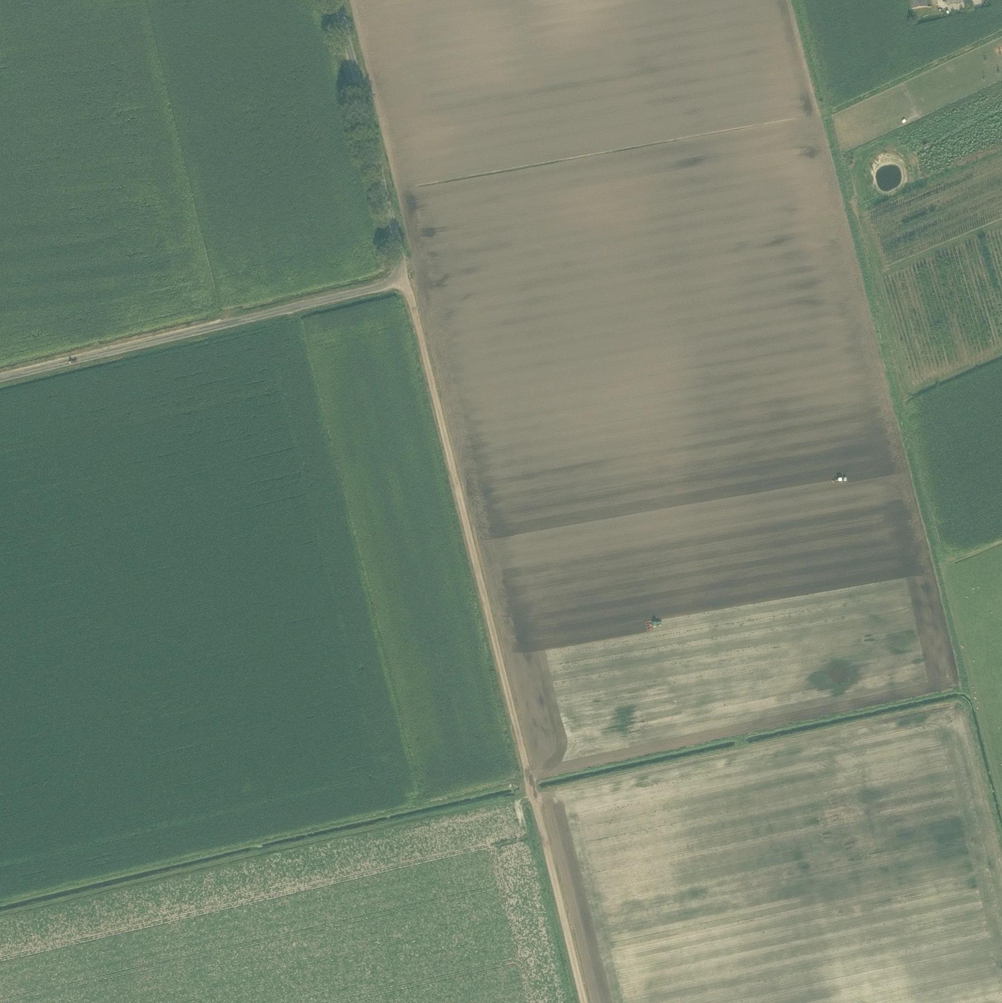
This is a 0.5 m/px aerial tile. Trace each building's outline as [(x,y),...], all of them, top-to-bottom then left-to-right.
[(912,9),(929,6),(927,0),(910,0),(912,9)]
